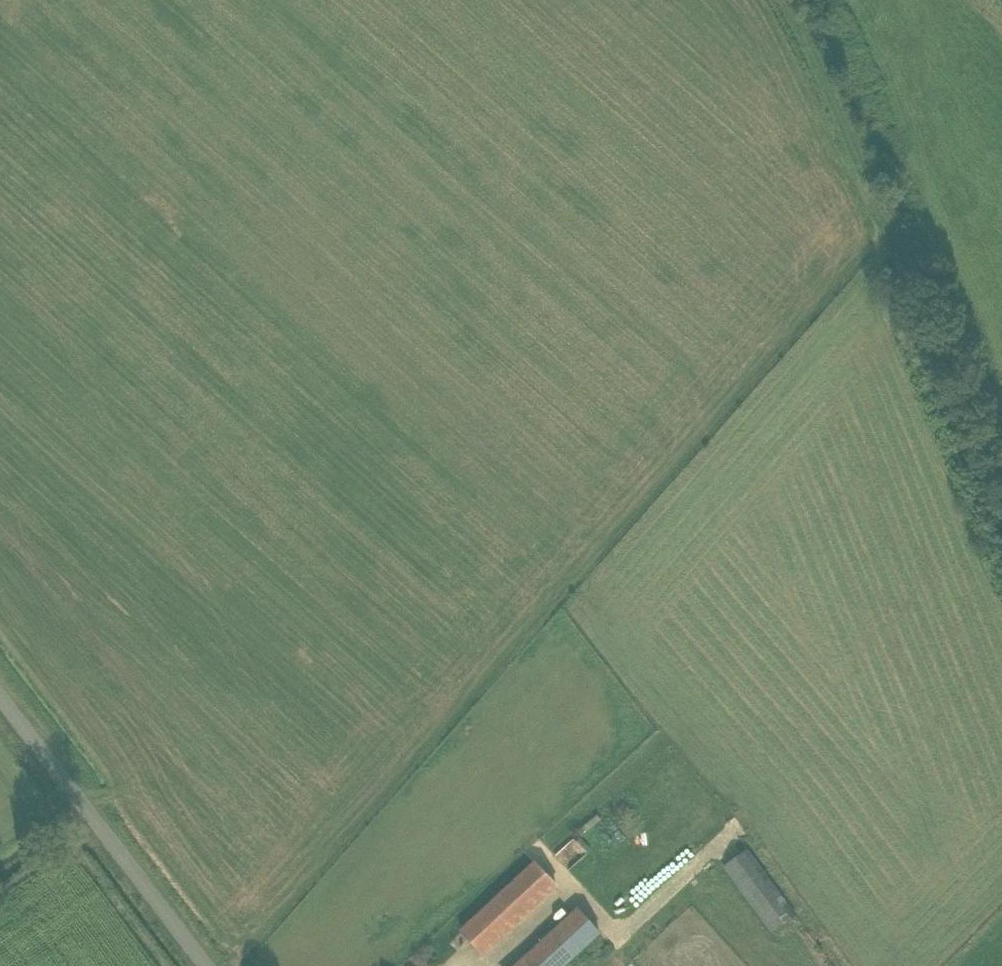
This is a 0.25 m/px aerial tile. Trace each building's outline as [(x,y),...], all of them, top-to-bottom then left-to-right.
[(573,839),(555,855),(568,870),(587,854),(573,839)] [(724,867),(772,931),(796,913),(749,849),(724,867)] [(556,885),(536,863),(463,930),(484,952),(556,885)] [(579,910),(519,965),(563,965),(600,932),(579,910)]
